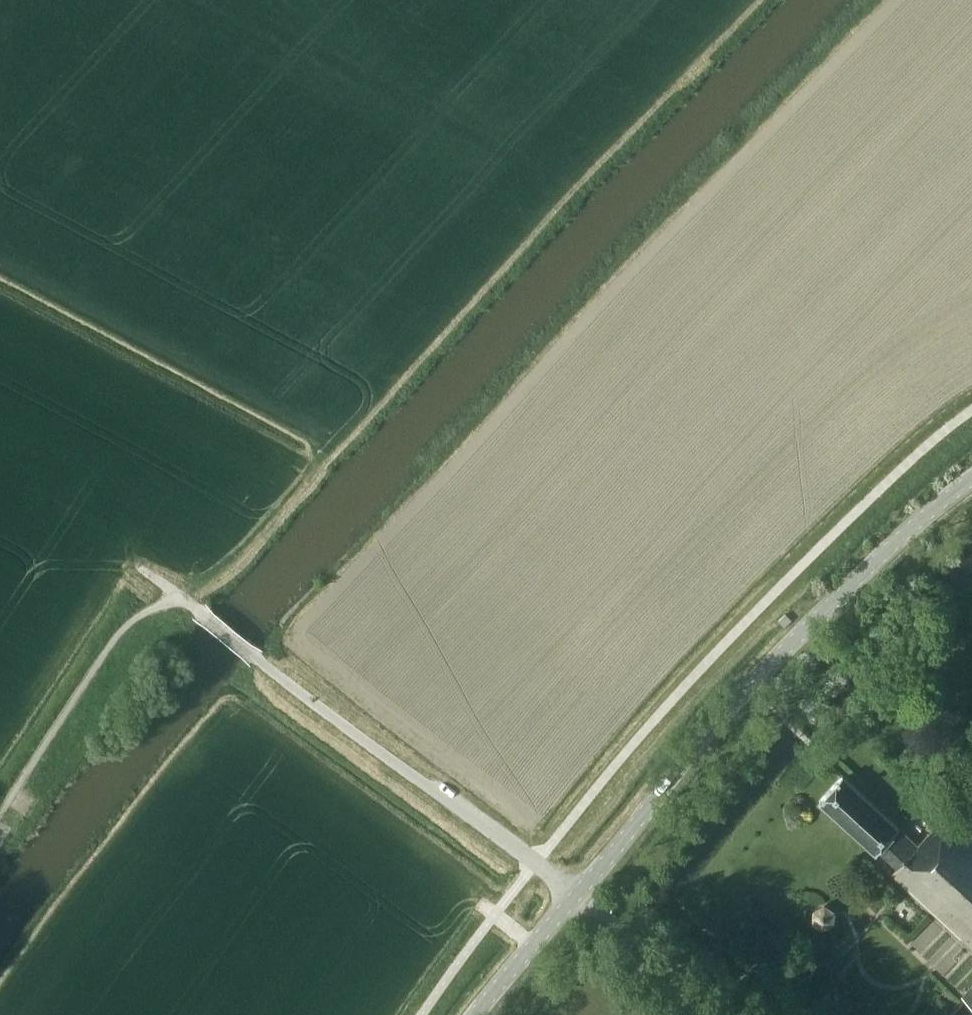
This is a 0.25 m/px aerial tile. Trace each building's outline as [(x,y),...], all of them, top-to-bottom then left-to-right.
[(843,775),(820,800),(877,852),(880,848),(899,866),(893,873),(971,946),(971,831),(950,811),(919,844),(843,775)] [(937,798),(930,792),(920,802),(927,809),(937,798)] [(835,909),(825,902),(814,908),(814,922),(822,927),(833,920),(835,909)] [(914,941),(936,965),(962,941),(939,917),(914,941)]
